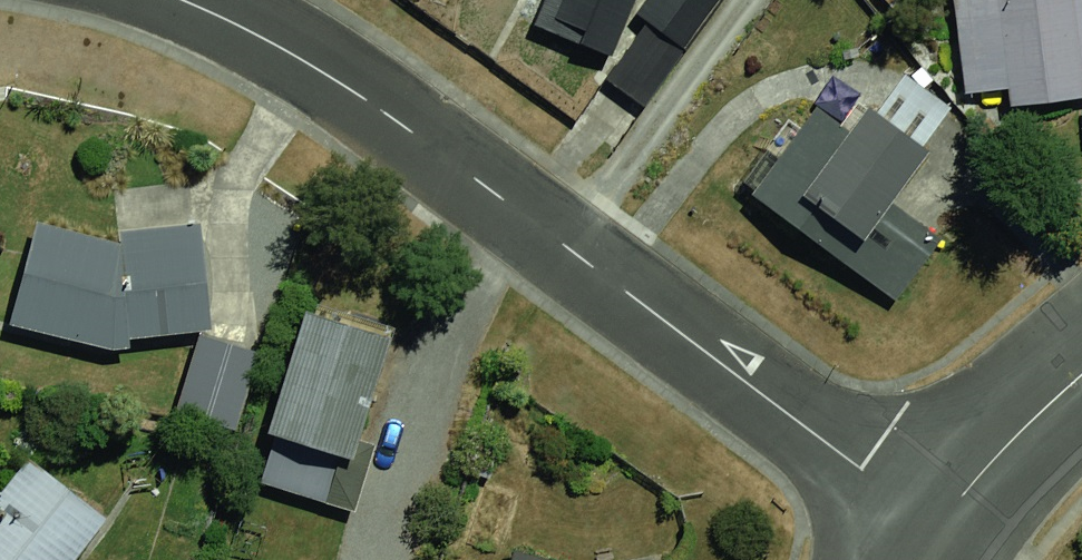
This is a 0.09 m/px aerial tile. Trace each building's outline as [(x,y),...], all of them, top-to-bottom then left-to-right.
[(482,36),(634,107),(684,0),(499,0),(482,36)] [(935,87),(975,83),(977,104),(1066,95),(1056,0),(927,0),(935,87)] [(863,65),(784,199),(860,244),(939,110),(863,65)] [(0,219),(0,324),(77,342),(144,328),(176,319),(158,222),(77,239),(0,219)] [(258,297),(202,469),(309,503),(365,332),(258,297)] [(144,328),(125,408),(183,423),(203,342),(144,328)] [(72,505),(0,459),(0,559),(37,559),(72,505)]
